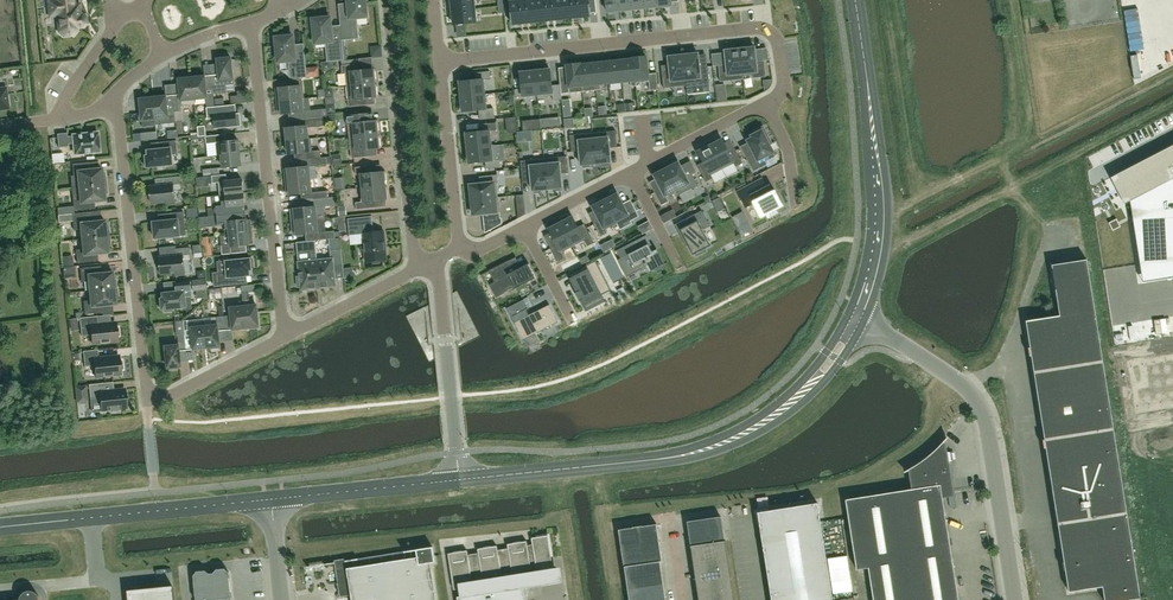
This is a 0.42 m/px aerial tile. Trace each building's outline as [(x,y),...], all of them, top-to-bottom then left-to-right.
[(74,5),(74,0),(52,0),(48,0),(50,16),(58,15),(59,31),(64,35),(73,34),(77,30),(76,27),(83,27),(86,23),(85,17),(82,15),(81,5),(74,5)] [(342,40),(353,39),(351,25),(358,25),(357,18),(367,17),(365,1),(368,0),(348,0),(350,18),(340,19),(342,40)] [(454,12),(475,9),(474,0),(453,0),(454,12)] [(524,1),(526,22),(539,21),(537,0),(536,0),(524,1)] [(539,21),(552,20),(550,0),(537,0),(539,21)] [(552,20),(565,18),(563,0),(550,0),(552,20)] [(565,18),(578,17),(576,0),(563,0),(565,18)] [(578,17),(591,15),(589,0),(576,0),(578,17)] [(619,0),(606,0),(607,12),(620,10),(619,0)] [(633,9),(632,0),(619,0),(620,10),(633,9)] [(633,9),(646,8),(645,0),(632,0),(633,9)] [(524,1),(511,3),(513,24),(526,22),(524,1)] [(475,9),(454,12),(456,25),(477,23),(475,9)] [(342,40),(332,41),(330,18),(324,18),(324,15),(310,17),(311,28),(314,27),(315,44),(326,43),(326,50),(333,49),(335,61),(344,60),(342,40)] [(274,46),(276,46),(278,62),(288,61),(289,68),(295,68),(296,78),(306,77),(305,59),(295,60),(293,36),(287,37),(287,34),(273,35),(274,46)] [(746,48),(740,49),(743,79),(744,79),(743,76),(752,76),(753,78),(766,77),(764,60),(756,61),(755,49),(755,47),(753,47),(752,45),(746,46),(746,48)] [(726,64),(718,65),(720,82),(743,79),(740,49),(733,49),(733,47),(726,48),(727,50),(725,50),(725,53),(726,64)] [(689,54),(683,55),(686,86),(709,83),(707,67),(699,67),(698,55),(698,53),(696,53),(696,51),(689,52),(689,54)] [(670,71),(662,72),(663,88),(686,86),(683,55),(677,56),(677,53),(670,54),(670,56),(668,57),(670,71)] [(633,57),(635,87),(649,86),(646,55),(633,57)] [(212,75),(214,94),(221,93),(221,89),(226,88),(225,80),(233,79),(231,58),(227,58),(226,56),(219,57),(219,59),(217,59),(219,74),(212,75)] [(622,89),(635,87),(633,57),(619,58),(622,89)] [(614,58),(615,64),(606,65),(608,90),(622,89),(619,58),(614,58)] [(595,91),(593,66),(585,67),(584,61),(579,62),(579,67),(582,92),(595,91)] [(360,63),(342,65),(342,72),(345,72),(347,86),(374,83),(374,82),(376,81),(375,69),(360,70),(360,63)] [(595,91),(608,90),(606,65),(593,66),(595,91)] [(568,94),(582,92),(579,67),(566,68),(568,94)] [(538,98),(553,96),(553,100),(562,100),(560,85),(552,86),(550,69),(535,71),(538,98)] [(458,80),(460,97),(486,94),(484,79),(491,79),(490,71),(475,73),(475,79),(458,80)] [(520,72),(522,89),(515,90),(516,97),(523,96),(537,95),(538,98),(535,71),(520,72)] [(214,94),(212,75),(203,76),(203,77),(192,78),(194,99),(207,98),(206,90),(213,89),(214,94)] [(180,94),(173,95),(175,109),(174,109),(174,112),(182,111),(181,106),(195,105),(194,99),(192,78),(187,78),(187,76),(180,77),(180,79),(179,79),(180,94)] [(165,80),(166,93),(177,92),(177,79),(165,80)] [(763,80),(764,90),(768,87),(771,83),(771,79),(763,80)] [(375,84),(374,83),(347,86),(349,107),(364,105),(363,98),(378,97),(377,84),(375,84)] [(276,89),(277,101),(304,98),(303,85),(279,88),(280,88),(276,89)] [(8,108),(8,106),(10,106),(9,96),(7,96),(5,88),(0,89),(0,109),(8,108)] [(487,109),(486,94),(460,97),(461,113),(479,111),(480,119),(495,118),(494,108),(487,109)] [(165,96),(153,98),(155,119),(156,123),(175,122),(174,112),(174,109),(175,109),(173,95),(165,96)] [(156,125),(156,123),(155,119),(153,98),(147,98),(147,96),(141,96),(141,99),(140,99),(143,127),(156,125)] [(279,114),(282,113),(282,114),(303,112),(302,99),(304,99),(304,98),(277,101),(279,114)] [(625,111),(624,103),(617,104),(617,112),(625,111)] [(634,111),(633,103),(625,103),(626,111),(634,111)] [(228,114),(227,105),(207,108),(208,119),(214,118),(215,129),(241,126),(240,113),(228,114)] [(599,115),(607,114),(606,106),(598,107),(599,115)] [(591,116),(593,116),(593,108),(584,108),(585,117),(591,116)] [(305,111),(306,119),(327,116),(326,109),(305,111)] [(335,114),(328,114),(328,124),(336,124),(335,114)] [(372,114),(347,116),(349,137),(377,134),(377,133),(379,133),(378,120),(373,121),(372,114)] [(327,116),(306,119),(304,119),(304,126),(286,128),(287,141),(311,138),(308,138),(307,128),(328,125),(327,116)] [(573,118),(564,119),(565,129),(574,128),(573,118)] [(466,132),(467,148),(492,146),(490,131),(496,130),(496,123),(481,124),(482,131),(466,132)] [(751,152),(744,155),(753,172),(763,167),(761,164),(775,157),(774,155),(775,154),(771,146),(773,144),(765,127),(750,134),(753,139),(746,142),(751,152)] [(616,131),(593,133),(596,164),(602,163),(602,165),(609,165),(609,162),(611,162),(609,148),(617,147),(616,131)] [(74,154),(99,151),(97,132),(73,135),(73,136),(67,136),(67,133),(57,134),(58,147),(68,146),(68,144),(73,143),(74,154)] [(593,133),(570,135),(571,152),(579,151),(581,165),(583,165),(583,167),(590,167),(590,164),(596,164),(593,133)] [(216,143),(217,155),(240,153),(238,140),(227,141),(226,134),(206,136),(206,144),(216,143)] [(377,136),(377,134),(349,137),(352,158),(367,157),(366,150),(381,148),(380,136),(377,136)] [(289,154),(306,152),(307,159),(311,159),(321,158),(320,150),(312,151),(311,138),(287,141),(289,154)] [(722,138),(709,144),(722,169),(734,163),(735,166),(742,163),(735,149),(730,153),(725,143),(722,138)] [(178,154),(176,140),(162,142),(163,149),(152,150),(147,150),(148,156),(146,156),(146,157),(143,158),(144,166),(147,165),(147,167),(173,164),(172,154),(178,154)] [(709,144),(697,151),(702,162),(697,165),(706,182),(713,178),(715,183),(726,177),(722,169),(709,144)] [(1110,178),(1124,204),(1129,201),(1139,265),(1172,259),(1172,145),(1125,170),(1110,178)] [(493,162),(492,146),(467,148),(469,164),(483,163),(484,170),(498,168),(498,161),(493,162)] [(241,166),(240,153),(217,155),(217,156),(222,155),(223,168),(241,166)] [(567,156),(544,158),(547,189),(553,188),(553,191),(560,190),(560,188),(562,188),(561,173),(569,173),(567,156)] [(311,159),(312,166),(328,165),(327,157),(321,158),(311,159)] [(544,158),(520,161),(522,177),(531,177),(531,182),(532,191),(534,190),(534,193),(541,192),(541,190),(547,189),(544,158)] [(665,167),(677,190),(679,195),(691,188),(692,189),(698,186),(691,173),(686,176),(679,161),(665,167)] [(77,171),(79,187),(106,184),(105,175),(102,175),(102,168),(88,170),(87,163),(72,164),(73,171),(77,171)] [(285,169),(286,182),(310,179),(309,166),(288,168),(288,169),(285,169)] [(360,188),(385,185),(385,184),(387,184),(385,171),(371,173),(370,166),(355,167),(355,175),(361,174),(363,187),(360,188)] [(665,196),(677,190),(665,167),(652,174),(660,189),(655,192),(662,205),(668,201),(665,196)] [(219,168),(203,169),(204,176),(220,175),(219,168)] [(220,195),(244,193),(242,180),(227,181),(226,174),(212,176),(213,183),(219,183),(220,195)] [(471,200),(498,197),(497,182),(498,182),(497,175),(482,176),(483,183),(470,185),(471,200)] [(166,185),(149,187),(149,189),(147,189),(148,197),(150,196),(151,203),(165,202),(165,204),(176,203),(174,190),(181,189),(180,176),(166,178),(166,185)] [(311,193),(310,179),(286,182),(287,194),(290,194),(290,195),(311,193)] [(763,179),(762,179),(738,191),(746,207),(754,203),(762,216),(767,214),(768,217),(778,212),(776,209),(783,206),(778,196),(776,197),(770,186),(764,188),(760,181),(763,179)] [(106,184),(79,187),(80,197),(73,197),(74,211),(92,209),(91,202),(105,200),(104,194),(107,193),(106,184)] [(385,185),(360,188),(361,202),(356,202),(356,210),(374,208),(374,201),(388,199),(387,187),(385,187),(385,185)] [(314,199),(321,199),(328,198),(328,191),(314,192),(314,199)] [(245,205),(244,193),(220,195),(221,208),(215,208),(208,209),(209,216),(216,215),(245,213),(246,212),(245,205)] [(608,199),(605,200),(617,224),(620,230),(632,223),(631,221),(639,217),(632,203),(624,207),(622,204),(617,194),(615,195),(615,193),(607,197),(608,199)] [(335,197),(328,198),(321,199),(321,206),(336,205),(335,197)] [(500,212),(498,197),(471,200),(473,215),(483,214),(485,233),(502,224),(502,218),(500,218),(500,212)] [(719,197),(712,201),(717,212),(725,208),(719,197)] [(594,206),(593,207),(598,217),(600,220),(594,223),(600,236),(607,233),(605,230),(617,224),(605,200),(602,202),(601,200),(594,204),(594,206)] [(292,222),(316,219),(315,206),(294,208),(294,209),(291,209),(292,222)] [(702,210),(674,224),(686,246),(688,245),(693,255),(695,254),(696,256),(703,253),(702,250),(705,249),(712,245),(704,229),(710,226),(702,210)] [(90,212),(72,214),(74,230),(81,229),(82,239),(109,236),(108,227),(106,227),(105,220),(91,222),(90,212)] [(183,212),(169,213),(170,220),(153,222),(154,238),(186,235),(183,212)] [(224,224),(225,234),(251,232),(250,220),(247,221),(247,219),(246,220),(245,213),(216,215),(217,225),(224,224)] [(372,261),(373,263),(380,263),(381,260),(387,259),(384,231),(374,232),(372,216),(348,218),(350,235),(363,234),(365,261),(372,261)] [(571,219),(570,217),(564,220),(565,222),(561,224),(572,246),(584,240),(587,246),(594,243),(586,227),(579,231),(572,218),(571,219)] [(318,233),(316,219),(292,222),(294,234),(297,234),(297,235),(318,233)] [(557,262),(564,259),(560,252),(572,246),(561,224),(557,226),(556,224),(550,227),(551,229),(549,229),(556,243),(549,246),(557,262)] [(320,232),(321,240),(335,238),(335,231),(320,232)] [(226,235),(230,235),(231,247),(249,245),(249,244),(253,243),(251,232),(225,234),(226,235)] [(110,245),(109,236),(82,239),(83,249),(76,250),(77,263),(95,261),(94,254),(108,252),(108,246),(110,245)] [(298,286),(301,286),(301,289),(320,287),(315,240),(296,242),(297,252),(310,250),(311,261),(299,262),(300,276),(297,277),(298,286)] [(194,253),(203,252),(202,244),(193,245),(194,253)] [(630,244),(616,251),(621,259),(618,261),(626,277),(637,272),(635,268),(644,263),(646,267),(647,266),(650,271),(663,264),(658,254),(659,253),(657,249),(654,250),(652,251),(648,244),(633,252),(630,244)] [(176,256),(159,258),(159,260),(157,260),(158,268),(160,267),(160,274),(175,273),(175,275),(185,274),(184,261),(191,260),(190,247),(175,249),(176,256)] [(320,287),(336,286),(333,266),(341,265),(340,251),(331,252),(332,258),(317,260),(320,287)] [(215,286),(235,284),(234,277),(250,275),(249,270),(252,270),(251,268),(254,268),(253,260),(251,260),(250,258),(226,261),(227,272),(213,273),(215,286)] [(1087,259),(1052,265),(1060,316),(1026,321),(1069,592),(1103,586),(1105,599),(1127,599),(1140,598),(1087,259)] [(526,263),(513,269),(509,262),(493,270),(498,280),(496,281),(503,295),(515,289),(516,290),(535,280),(526,263)] [(596,264),(569,277),(577,293),(576,293),(580,301),(582,300),(587,308),(603,300),(597,290),(607,285),(596,264)] [(98,266),(80,268),(81,281),(88,281),(89,291),(117,288),(116,279),(113,279),(112,272),(98,273),(98,266)] [(194,291),(197,291),(207,290),(206,278),(193,280),(194,291)] [(164,309),(164,312),(173,311),(173,308),(186,307),(185,291),(191,291),(190,283),(176,284),(177,292),(162,293),(163,298),(161,298),(161,300),(158,300),(159,308),(162,308),(162,310),(164,309)] [(255,284),(241,286),(242,293),(248,292),(255,291),(255,284)] [(118,297),(117,288),(89,291),(90,300),(83,301),(85,314),(102,313),(102,306),(116,304),(115,297),(118,297)] [(242,293),(243,299),(246,328),(250,327),(250,329),(258,329),(258,327),(259,326),(257,305),(249,306),(248,292),(242,293)] [(231,316),(224,316),(226,330),(234,330),(234,329),(246,328),(243,299),(242,299),(243,307),(230,308),(231,316)] [(506,308),(511,317),(528,308),(523,299),(506,308)] [(529,315),(514,323),(523,340),(524,340),(526,343),(527,347),(533,344),(539,341),(535,334),(558,322),(549,305),(529,315)] [(80,318),(81,336),(91,335),(92,343),(117,341),(117,336),(119,335),(118,327),(116,328),(115,323),(98,325),(97,316),(80,318)] [(226,330),(224,316),(211,318),(212,326),(205,326),(207,348),(211,347),(211,349),(219,349),(219,347),(220,346),(218,331),(226,330)] [(178,337),(179,345),(165,346),(168,368),(172,367),(172,369),(180,369),(180,367),(181,366),(180,351),(187,350),(185,336),(183,321),(175,321),(176,336),(178,337)] [(192,335),(185,336),(187,350),(195,349),(207,348),(205,326),(191,328),(192,335)] [(1126,331),(1132,408),(1172,405),(1172,328),(1126,331)] [(122,369),(122,361),(119,361),(119,356),(98,358),(98,350),(83,351),(84,366),(92,366),(92,368),(95,368),(95,376),(120,374),(120,369),(122,369)] [(125,389),(104,391),(104,383),(89,384),(90,399),(97,399),(98,402),(100,401),(101,410),(110,409),(110,411),(118,411),(117,408),(126,407),(125,389)] [(873,599),(959,599),(942,498),(954,496),(945,439),(943,442),(940,445),(937,448),(934,451),(931,454),(928,456),(924,459),(919,463),(915,465),(908,469),(911,489),(846,500),(857,569),(868,568),(873,599)] [(772,599),(845,599),(841,570),(828,572),(818,503),(758,512),(772,599)] [(728,549),(723,512),(687,518),(692,555),(693,555),(700,599),(736,599),(728,549)] [(660,561),(662,561),(657,524),(619,529),(624,567),(630,599),(666,599),(660,561)] [(448,554),(454,590),(459,589),(461,597),(457,597),(458,599),(528,599),(526,586),(533,585),(533,584),(545,583),(543,576),(554,574),(548,535),(531,538),(533,544),(527,545),(527,541),(507,544),(508,548),(498,550),(497,546),(478,549),(478,553),(468,555),(467,551),(448,554)] [(347,568),(352,599),(437,599),(431,563),(435,562),(433,547),(416,549),(417,557),(347,568)] [(327,555),(312,554),(312,564),(327,565),(327,555)] [(193,575),(196,599),(231,599),(230,598),(232,598),(229,572),(225,568),(216,569),(213,573),(209,573),(205,570),(197,571),(193,575)] [(172,588),(130,592),(131,599),(174,599),(172,588)] [(39,599),(38,595),(35,592),(31,590),(26,591),(23,593),(20,597),(20,599),(40,599),(39,599)]
